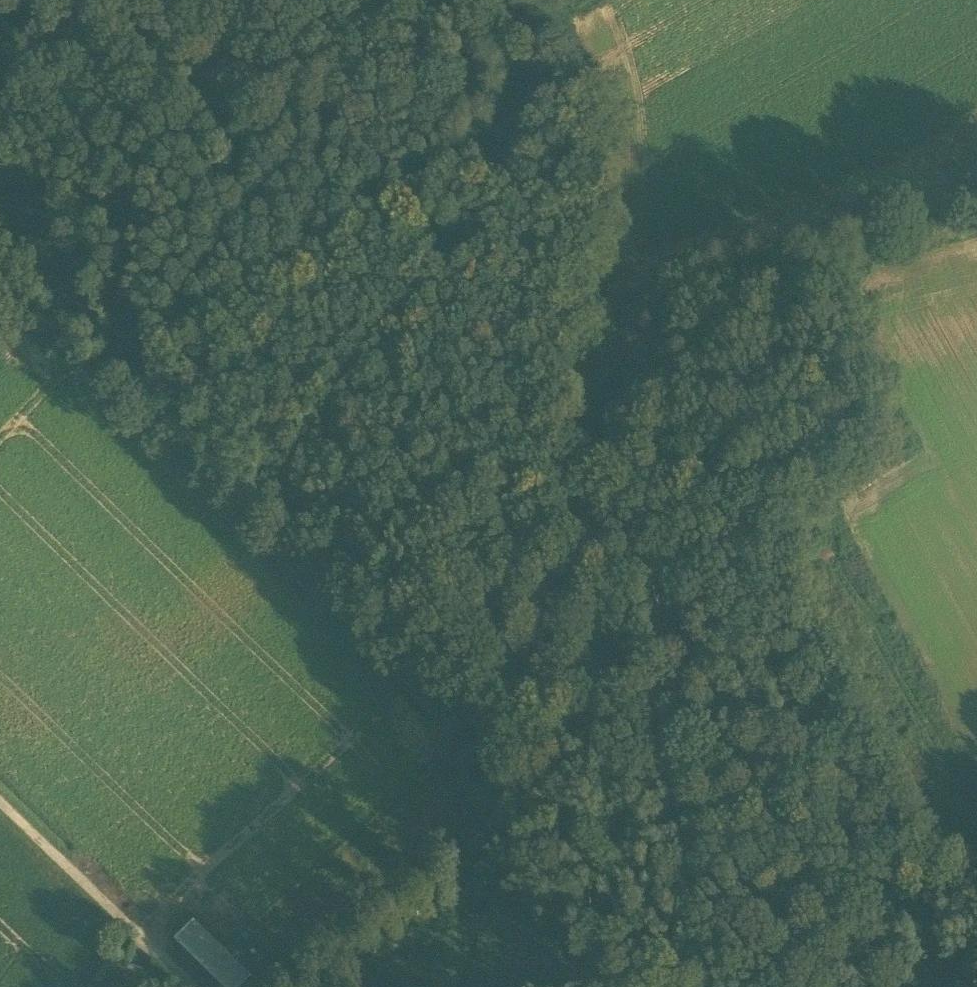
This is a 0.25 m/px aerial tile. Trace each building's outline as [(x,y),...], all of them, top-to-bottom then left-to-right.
[(168,945),(212,986),(242,986),(248,980),(188,923),(168,945)]
